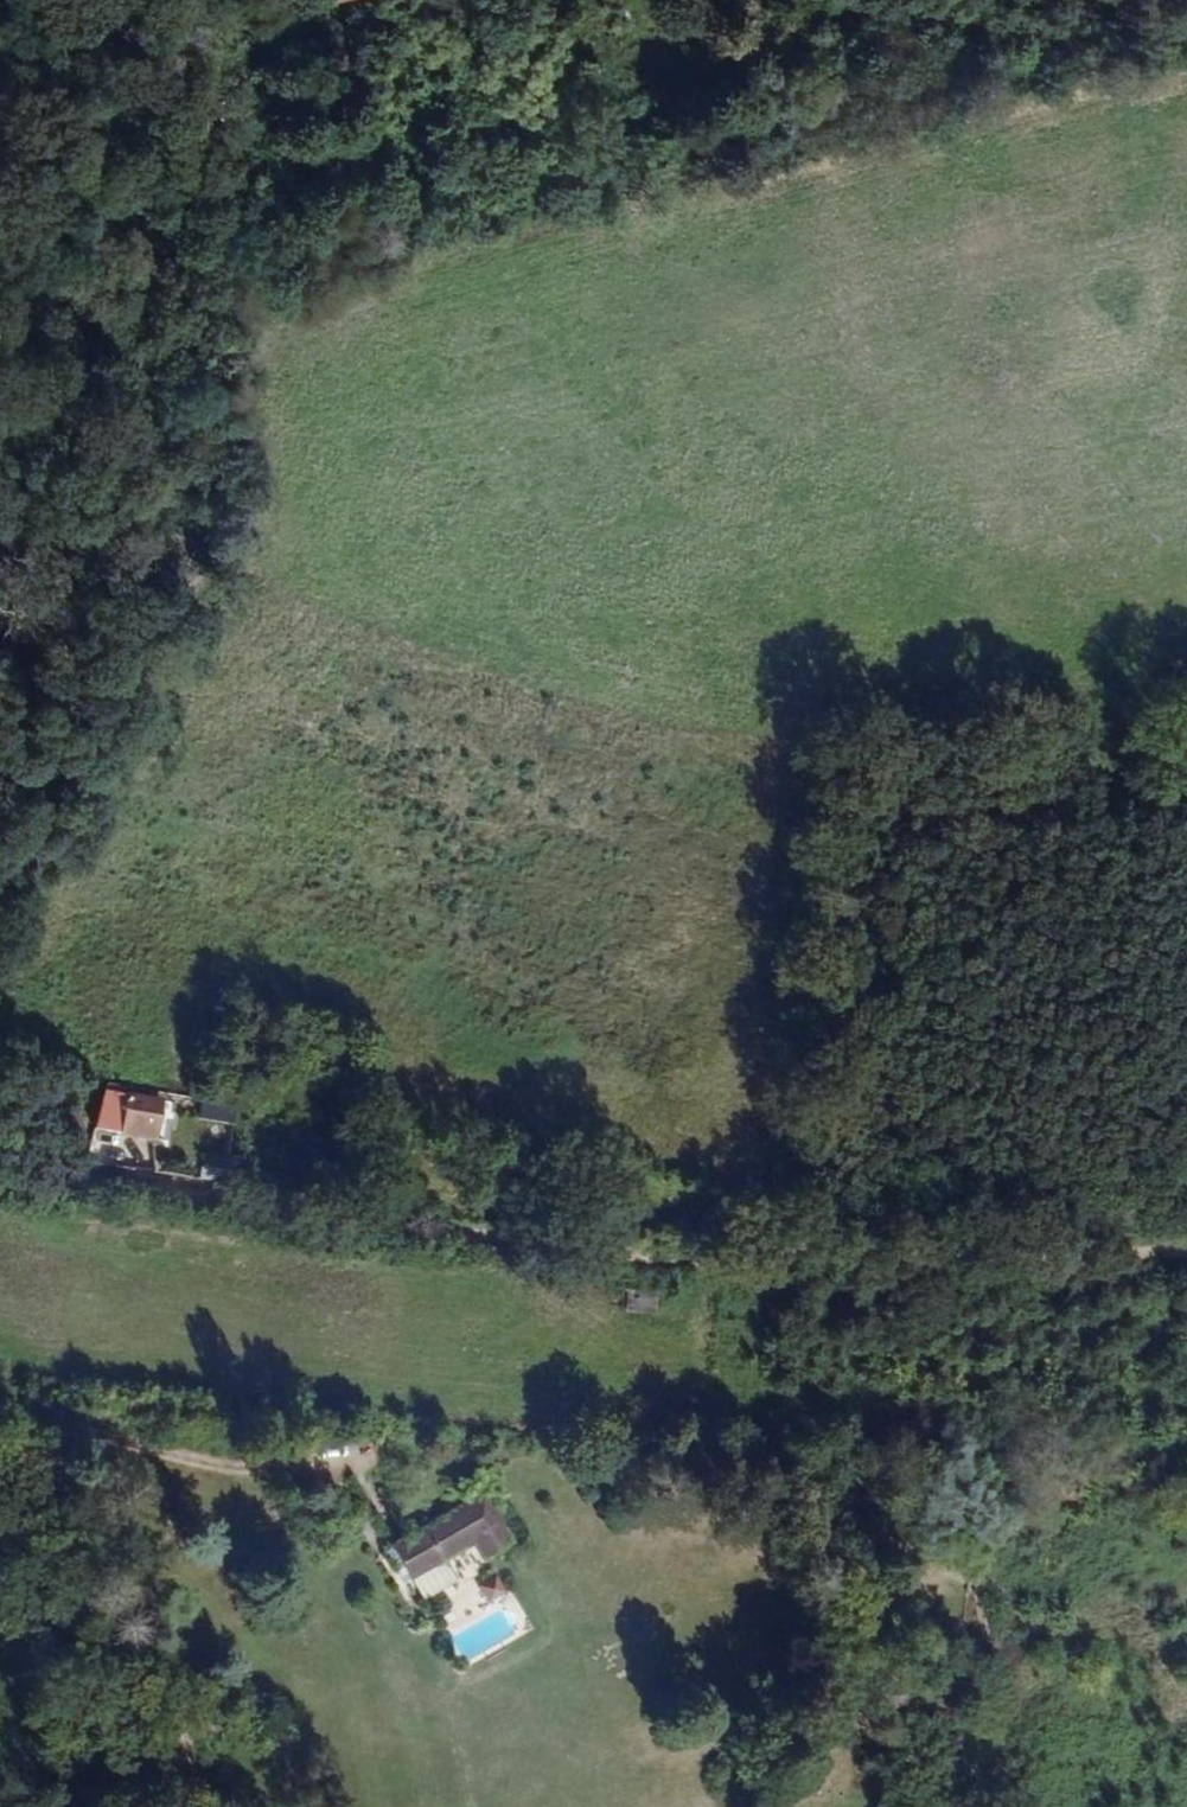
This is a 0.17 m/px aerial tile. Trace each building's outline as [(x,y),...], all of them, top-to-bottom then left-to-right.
[(112,1134),(150,1139),(156,1099),(118,1094),(112,1134)] [(432,1551),(468,1531),(478,1546),(500,1533),(472,1485),(382,1535),(401,1569),(404,1567),(432,1551)] [(404,1567),(415,1586),(443,1570),(432,1551),(404,1567)]
